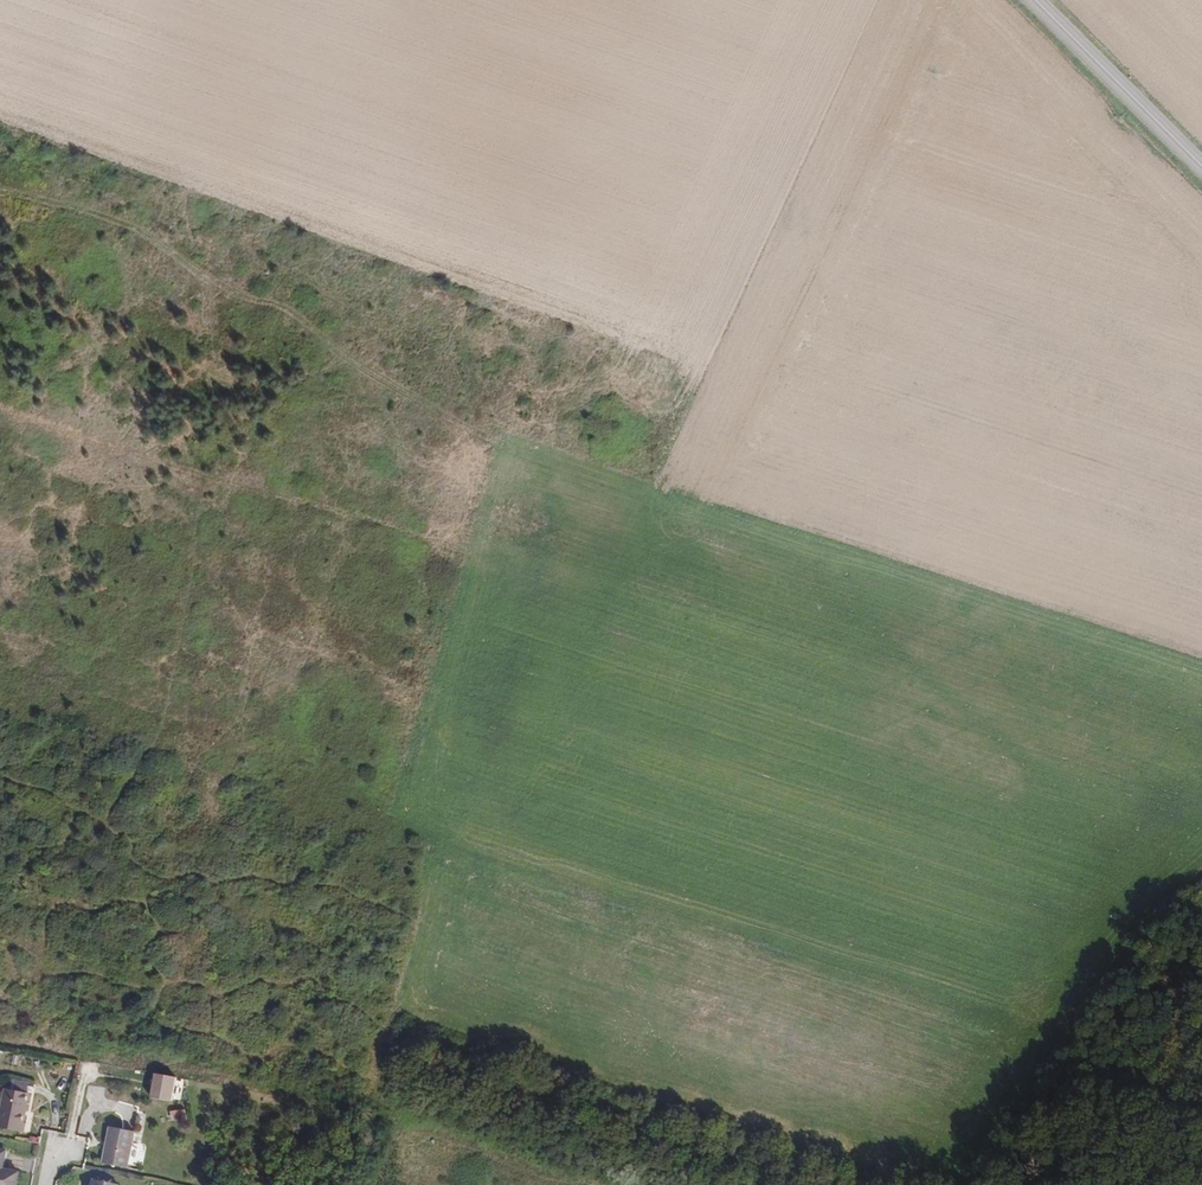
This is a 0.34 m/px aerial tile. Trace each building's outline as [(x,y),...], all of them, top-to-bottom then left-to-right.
[(156,1072),(151,1097),(174,1101),(178,1076),(156,1072)] [(31,1092),(33,1083),(16,1080),(15,1089),(31,1092)] [(30,1121),(36,1093),(31,1092),(15,1089),(10,1088),(2,1126),(29,1132),(32,1121),(30,1121)] [(131,1167),(140,1131),(116,1125),(108,1162),(131,1167)] [(24,1172),(7,1169),(11,1149),(0,1147),(0,1184),(21,1184),(24,1172)]
